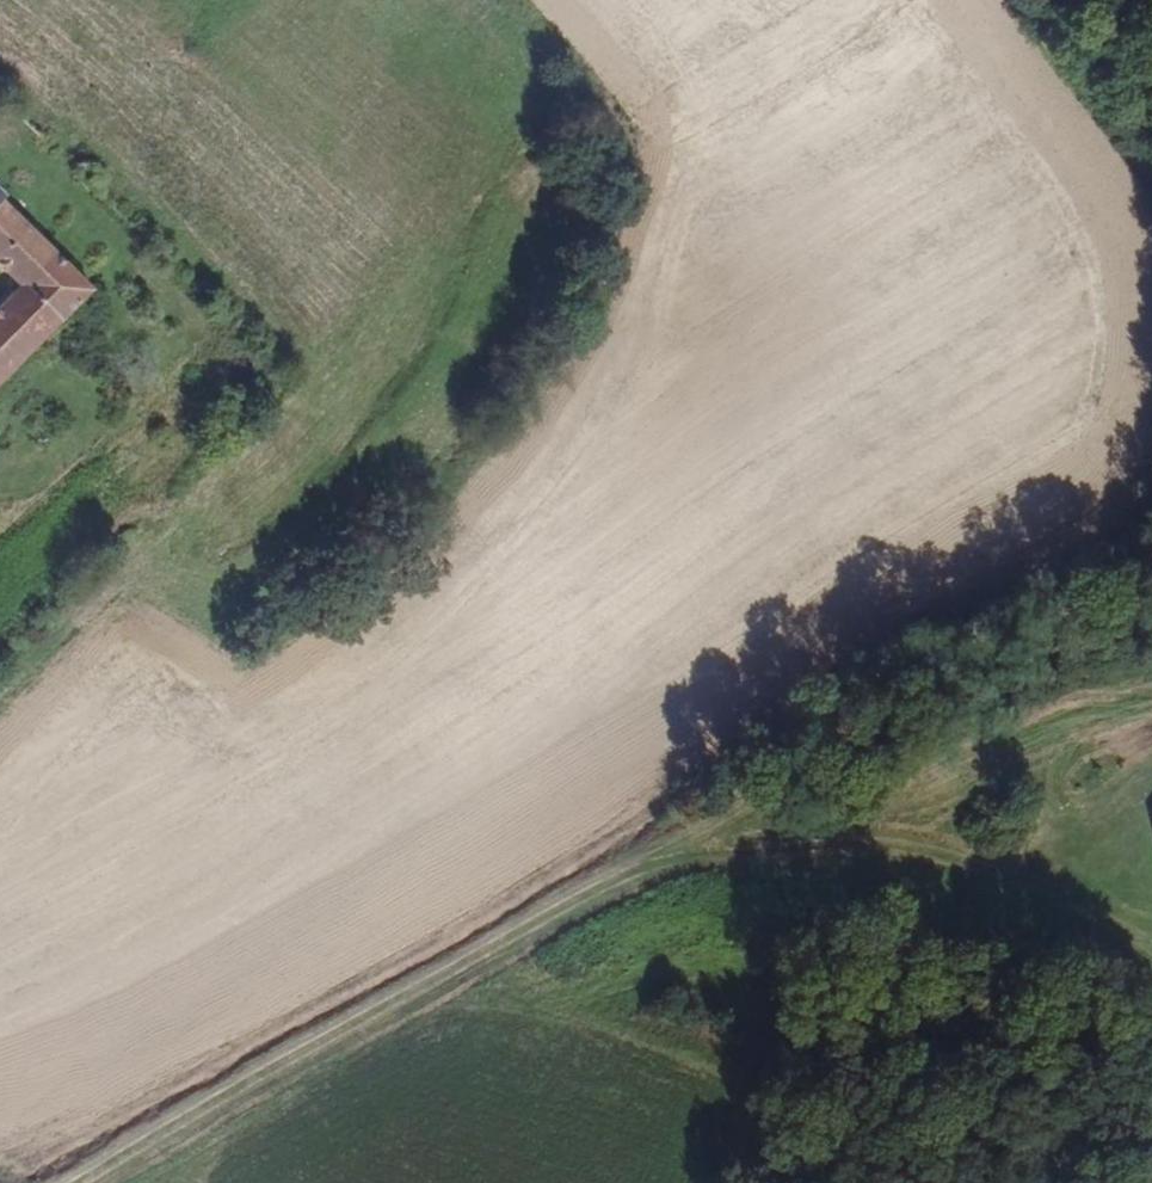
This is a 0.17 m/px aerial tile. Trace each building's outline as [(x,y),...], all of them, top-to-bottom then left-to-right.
[(22,287),(0,309),(0,386),(97,288),(0,194),(0,265),(22,287)]
